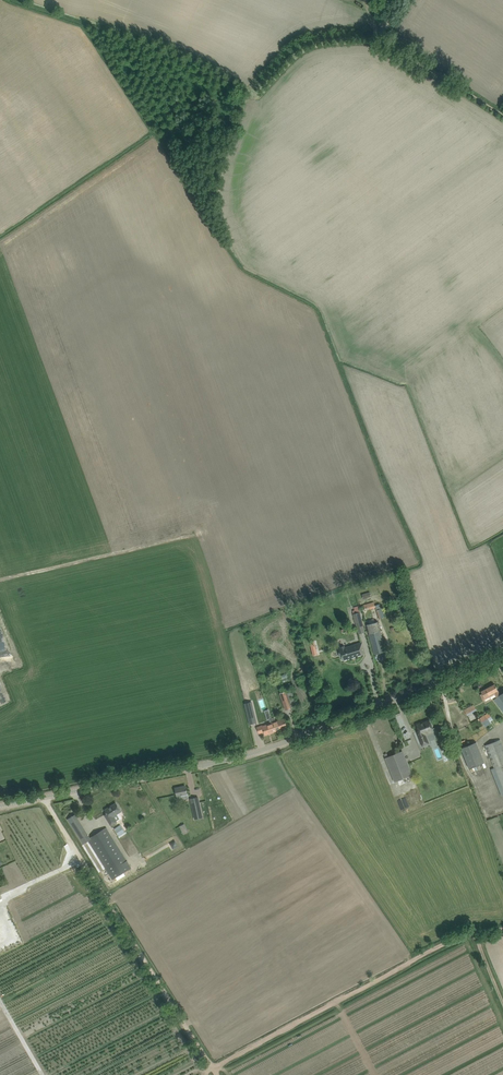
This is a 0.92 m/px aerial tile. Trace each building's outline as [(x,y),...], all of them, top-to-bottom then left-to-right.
[(376,606),(379,619),(384,618),(380,605),(376,606)] [(360,612),(353,614),(358,634),(365,632),(360,612)] [(378,622),(367,624),(373,649),(374,654),(385,652),(384,646),(378,622)] [(342,661),(366,653),(362,642),(345,648),(344,646),(341,647),(341,649),(339,649),(342,661)] [(283,684),(290,682),(288,675),(281,677),(283,684)] [(500,695),(494,684),(481,692),(484,697),(489,695),(490,697),(495,694),(496,697),(494,699),(502,712),(502,693),(500,695)] [(291,690),(281,694),(285,709),(296,705),(291,690)] [(467,716),(473,712),(469,707),(464,710),(467,716)] [(253,708),(246,710),(249,722),(256,720),(253,708)] [(262,726),(257,727),(259,733),(264,731),(265,735),(276,731),(272,719),(272,720),(269,712),(267,713),(270,720),(271,723),(262,726)] [(484,726),(493,720),(489,713),(480,718),(484,726)] [(272,719),(276,731),(287,727),(284,719),(276,722),(274,717),(272,718),(272,719)] [(425,735),(434,731),(429,720),(423,723),(422,724),(421,722),(416,724),(420,732),(417,733),(421,742),(427,739),(425,735)] [(486,745),(502,788),(502,745),(501,739),(486,745)] [(461,749),(469,769),(485,763),(476,742),(461,749)] [(449,745),(443,748),(447,758),(453,756),(449,745)] [(385,758),(395,782),(413,774),(403,751),(385,758)] [(187,793),(186,787),(180,788),(180,787),(175,788),(177,796),(178,800),(182,799),(181,795),(187,793)] [(195,820),(203,818),(199,797),(191,799),(195,820)] [(106,818),(111,825),(117,822),(116,821),(113,816),(117,814),(121,811),(116,803),(105,810),(109,816),(106,818)] [(75,815),(68,819),(72,826),(75,831),(82,826),(80,822),(75,815)] [(82,826),(75,831),(83,844),(88,841),(87,840),(90,838),(82,826)] [(121,827),(115,830),(119,836),(125,832),(121,827)] [(112,880),(131,868),(106,828),(90,838),(87,840),(88,841),(112,880)]
